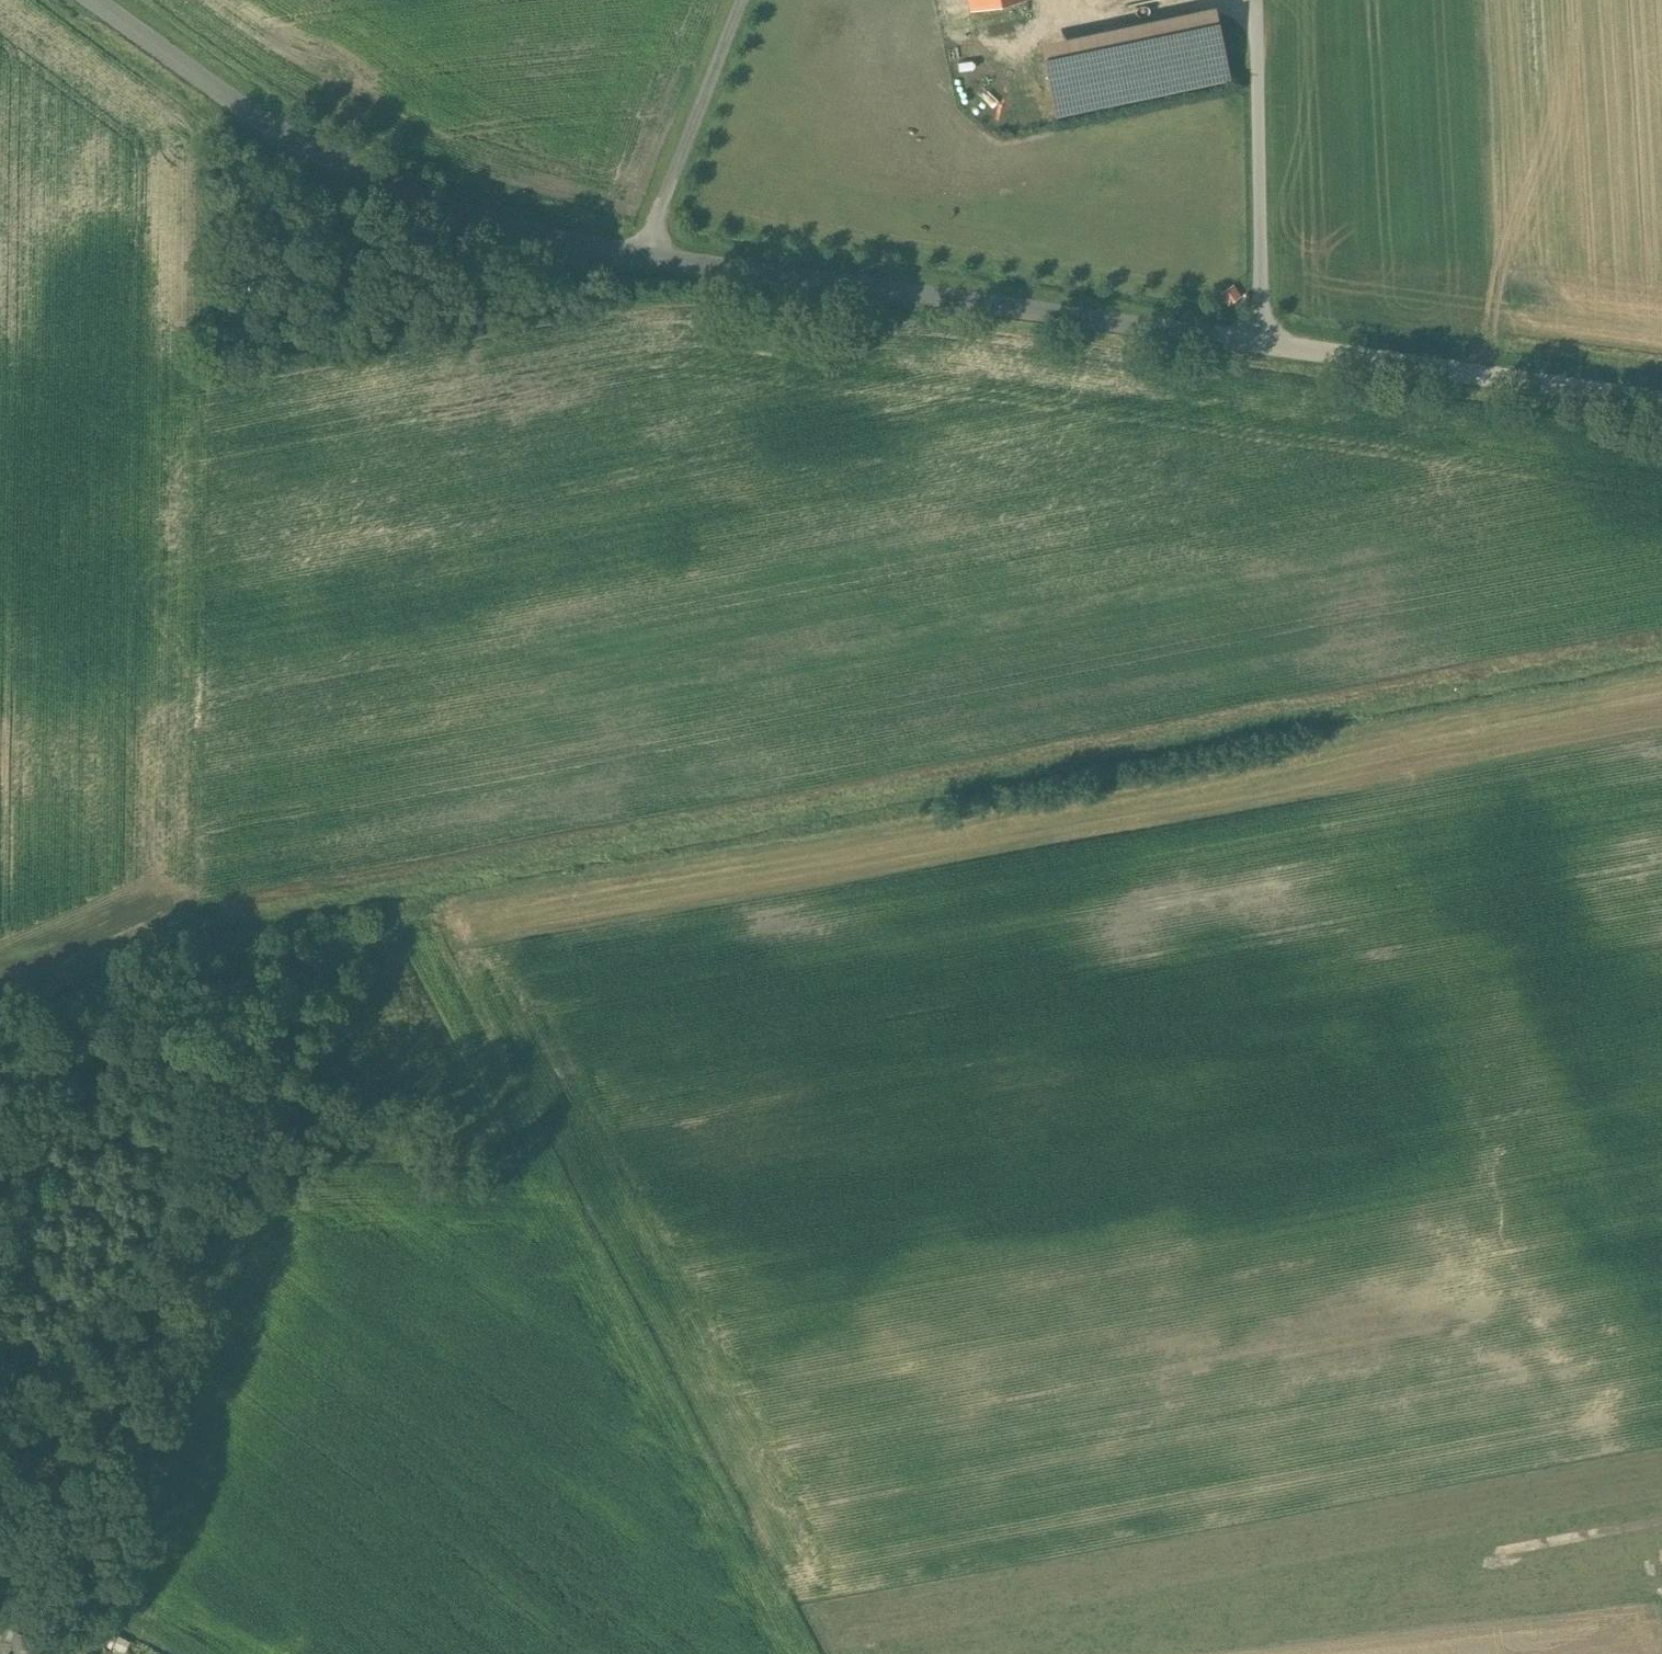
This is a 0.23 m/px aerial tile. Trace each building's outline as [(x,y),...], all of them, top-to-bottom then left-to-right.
[(1228,6),(1050,33),(1061,108),(1239,81),(1228,6)]
